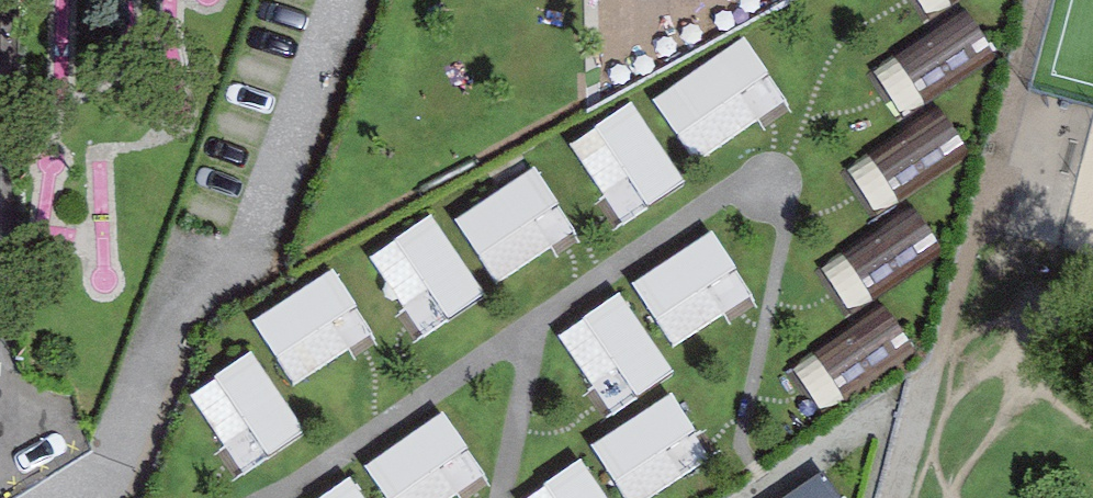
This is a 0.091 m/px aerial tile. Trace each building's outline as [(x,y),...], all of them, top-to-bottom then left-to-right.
[(756,38),(664,99),(709,166),(801,104),(756,38)] [(577,146),(630,226),(696,183),(643,103),(577,146)] [(506,284),(589,239),(550,169),(468,214),(506,284)] [(433,338),(498,294),(443,214),(379,258),(433,338)] [(882,286),(951,249),(934,218),(866,255),(882,286)] [(644,278),(682,349),(767,303),(729,232),(644,278)] [(306,388),(387,337),(344,270),(264,321),(306,388)] [(633,293),(569,335),(617,409),(681,368),(633,293)] [(844,402),(924,347),(901,313),(821,368),(844,402)] [(267,352),(198,392),(247,476),(316,436),(267,352)] [(603,442),(634,497),(656,497),(724,460),(687,395),(603,442)] [(376,466),(398,497),(468,497),(499,476),(454,411),(376,466)] [(535,497),(619,497),(591,459),(535,497)] [(369,479),(332,497),(379,497),(369,479)] [(797,497),(847,497),(841,482),(797,497)]
